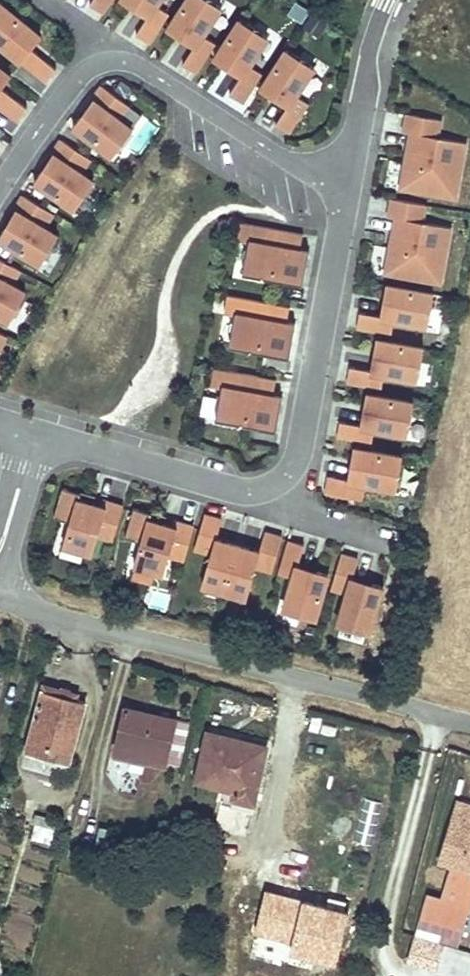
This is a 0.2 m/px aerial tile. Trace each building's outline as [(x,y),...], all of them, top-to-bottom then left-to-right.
[(91,9),(104,17),(115,0),(96,0),(91,9)] [(163,0),(124,0),(122,3),(132,10),(133,8),(149,18),(136,38),(151,47),(170,18),(157,9),(163,0)] [(222,10),(206,0),(190,0),(168,33),(178,40),(179,38),(196,48),(183,68),(197,77),(216,48),(203,40),(222,10)] [(308,14),(295,5),(287,16),(301,25),(308,14)] [(0,9),(0,49),(48,86),(59,72),(33,52),(41,41),(0,9)] [(327,24),(314,15),(304,30),(317,39),(327,24)] [(250,69),(269,40),(241,23),(215,63),(225,70),(226,68),(243,79),(230,98),(244,107),(263,77),(250,69)] [(297,99),(315,70),(288,53),(262,93),(271,99),(273,98),(289,108),(277,128),(290,137),(309,107),(297,99)] [(10,80),(0,73),(0,111),(17,123),(26,110),(1,92),(10,80)] [(133,129),(120,120),(130,106),(102,86),(92,101),(94,102),(82,118),(80,117),(73,126),(113,156),(133,129)] [(455,198),(465,142),(437,137),(440,120),(407,114),(404,132),(411,133),(414,134),(411,152),(413,152),(411,164),(406,163),(402,188),(455,198)] [(411,164),(413,152),(411,152),(414,134),(411,133),(406,163),(411,164)] [(94,181),(81,173),(90,158),(62,140),(52,155),(54,156),(42,173),(40,172),(34,181),(76,209),(94,181)] [(58,235),(44,227),(53,213),(24,196),(14,211),(16,212),(6,230),(4,229),(0,236),(0,240),(41,264),(58,235)] [(440,282),(450,228),(422,223),(425,205),(393,199),(390,217),(397,219),(400,219),(396,237),(399,238),(397,249),(391,248),(387,273),(440,282)] [(397,249),(399,238),(396,237),(400,219),(397,219),(391,248),(397,249)] [(306,267),(309,252),(300,250),(303,234),(241,223),(238,240),(252,243),(247,273),(297,282),(300,265),(306,267)] [(26,292),(12,284),(20,270),(0,259),(0,316),(10,321),(26,292)] [(303,283),(306,267),(300,265),(297,282),(303,283)] [(395,324),(428,329),(432,309),(426,308),(429,291),(388,281),(382,315),(359,310),(356,328),(393,336),(395,324)] [(426,308),(432,309),(435,292),(429,291),(426,308)] [(293,340),(296,325),(287,323),(290,307),(227,296),(224,313),(239,315),(233,346),(283,355),(287,338),(293,340)] [(386,378),(419,384),(423,363),(417,363),(420,346),(379,336),(373,369),(350,365),(347,382),(384,391),(386,378)] [(290,356),(293,340),(287,338),(283,355),(290,356)] [(417,363),(423,363),(426,347),(420,346),(417,363)] [(279,413),(282,398),(273,396),(276,380),(214,368),(211,386),(225,388),(219,419),(270,428),(273,412),(279,413)] [(377,432),(410,438),(414,417),(408,416),(410,400),(369,390),(363,423),(340,419),(337,436),(374,444),(377,432)] [(204,391),(201,419),(217,420),(219,392),(204,391)] [(408,416),(414,417),(416,401),(410,400),(408,416)] [(276,429),(279,413),(273,412),(270,428),(276,429)] [(365,488),(398,494),(402,473),(395,472),(398,455),(357,445),(351,479),(328,475),(325,492),(362,500),(365,488)] [(395,472),(402,473),(404,456),(398,455),(395,472)] [(114,539),(123,507),(103,501),(101,507),(79,500),(81,492),(62,487),(54,517),(70,521),(63,544),(93,553),(98,534),(114,539)] [(185,558),(194,526),(174,520),(172,526),(150,519),(152,512),(133,507),(125,536),(141,541),(134,564),(164,572),(170,554),(185,558)] [(221,521),(204,516),(194,548),(211,553),(201,585),(246,598),(256,565),(272,570),(281,538),(264,533),(259,552),(216,539),(221,521)] [(292,577),(283,609),(303,615),(305,609),(321,614),(335,574),(303,565),(309,542),(292,538),(280,573),(292,577)] [(343,592),(333,624),(354,631),(355,625),(372,629),(386,589),(353,580),(360,558),(343,553),(331,589),(343,592)] [(305,609),(303,615),(320,620),(321,614),(305,609)] [(355,625),(354,631),(370,635),(372,629),(355,625)] [(80,692),(72,690),(72,688),(62,686),(61,687),(44,682),(42,689),(79,699),(80,692)] [(69,762),(86,701),(79,699),(42,689),(25,750),(63,760),(69,762)] [(166,767),(175,727),(143,720),(144,715),(126,711),(116,756),(166,767)] [(176,722),(144,715),(143,720),(175,727),(176,722)] [(235,752),(240,734),(230,731),(228,737),(225,749),(235,752)] [(254,804),(270,741),(240,734),(235,752),(225,749),(228,737),(209,732),(197,781),(235,791),(233,798),(254,804)] [(53,783),(63,760),(25,750),(17,748),(10,776),(18,778),(20,773),(53,783)] [(469,909),(469,807),(459,803),(441,862),(454,866),(443,901),(429,897),(423,918),(438,923),(444,903),(469,910),(469,909)] [(232,831),(238,810),(221,806),(215,827),(232,831)] [(55,846),(59,830),(35,824),(31,840),(55,846)] [(461,930),(467,910),(444,903),(438,923),(461,930)] [(438,968),(445,945),(415,936),(408,959),(438,968)]
